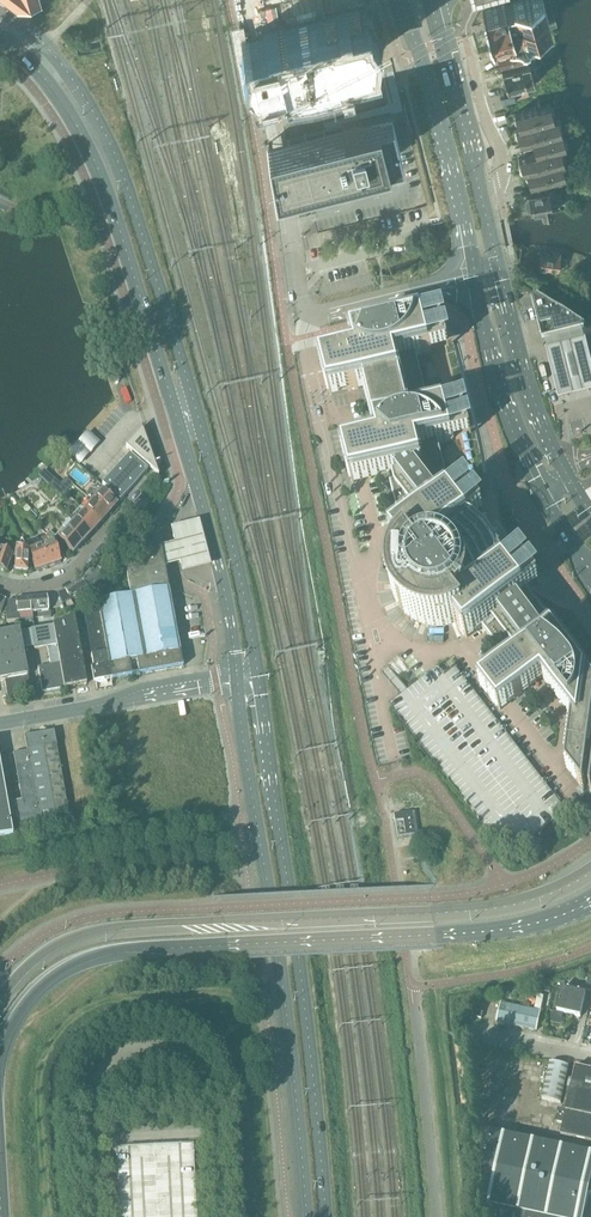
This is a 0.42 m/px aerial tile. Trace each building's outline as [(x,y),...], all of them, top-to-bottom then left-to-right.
[(513,2),(513,3),(505,5),(504,4),(482,11),(491,39),(507,34),(537,25),(537,24),(549,21),(543,0),(519,0),(513,2)] [(358,9),(248,36),(257,76),(368,49),(358,9)] [(518,42),(495,49),(496,51),(495,53),(497,62),(499,62),(500,64),(534,53),(532,46),(521,49),(519,42),(518,42)] [(502,70),(507,88),(540,78),(534,60),(502,70)] [(515,128),(520,143),(532,139),(535,152),(518,157),(523,172),(526,171),(530,185),(565,174),(561,160),(564,159),(559,145),(565,144),(556,115),(553,116),(549,102),(514,113),(518,127),(515,128)] [(341,124),(287,137),(276,140),(267,142),(274,181),(284,178),(351,161),(351,163),(400,150),(400,149),(412,146),(402,108),(390,111),(390,110),(341,122),(341,124)] [(337,121),(364,114),(363,109),(336,116),(337,121)] [(303,182),(299,176),(294,178),(297,196),(306,194),(303,182)] [(528,199),(525,200),(527,211),(531,210),(541,208),(542,214),(553,212),(551,204),(553,203),(550,189),(527,193),(528,199)] [(538,266),(558,269),(560,254),(555,254),(555,256),(539,254),(538,266)] [(539,299),(536,297),(535,299),(533,299),(535,308),(541,331),(542,335),(547,338),(557,335),(579,330),(583,329),(582,327),(583,326),(580,324),(539,299)] [(469,522),(484,510),(464,485),(449,496),(436,444),(472,435),(464,405),(464,403),(462,404),(428,412),(414,356),(432,352),(448,348),(450,347),(449,345),(442,316),(353,338),(357,355),(322,364),(330,395),(365,386),(379,443),(353,449),(344,451),(352,483),(361,481),(387,474),(399,520),(406,530),(392,541),(401,553),(402,552),(404,554),(397,564),(394,576),(393,588),(396,600),(402,610),(411,619),(421,625),(433,627),(445,627),(457,623),(459,625),(457,626),(467,638),(481,627),(509,663),(480,685),(500,711),(542,678),(573,718),(567,767),(584,791),(587,769),(590,770),(590,678),(553,629),(552,629),(524,594),(538,583),(539,582),(521,558),(520,556),(518,558),(505,568),(501,556),(496,546),(488,536),(480,528),(469,522)] [(558,397),(590,388),(590,362),(583,329),(579,330),(557,335),(547,338),(545,339),(546,348),(558,397)] [(126,447),(133,453),(131,456),(130,455),(102,486),(120,502),(148,470),(146,469),(148,467),(158,476),(159,477),(159,476),(142,428),(142,429),(139,433),(127,447),(126,447)] [(81,463),(102,442),(90,431),(69,452),(81,463)] [(102,492),(93,502),(108,515),(117,505),(102,492)] [(93,502),(85,511),(100,525),(108,515),(93,502)] [(85,511),(76,521),(91,535),(100,525),(85,511)] [(71,518),(63,528),(67,532),(82,545),(91,535),(76,521),(71,518)] [(167,545),(160,547),(165,567),(171,566),(177,564),(180,574),(207,567),(196,522),(168,529),(172,544),(167,545)] [(66,533),(58,542),(66,548),(73,555),(82,545),(67,532),(66,533)] [(49,546),(41,549),(48,568),(60,563),(53,542),(48,543),(49,546)] [(16,546),(14,573),(15,573),(17,575),(20,575),(21,574),(27,574),(29,554),(28,554),(29,550),(28,548),(26,548),(26,547),(16,546)] [(0,552),(0,572),(3,573),(5,572),(6,573),(13,556),(5,554),(7,549),(2,547),(0,552)] [(48,568),(41,549),(33,551),(32,547),(28,549),(29,550),(29,554),(35,572),(48,568)] [(126,571),(130,597),(169,590),(165,567),(160,547),(145,549),(126,571)] [(98,569),(82,580),(87,589),(93,585),(97,592),(107,585),(103,579),(104,578),(98,569)] [(64,591),(57,593),(64,604),(87,589),(82,580),(64,591)] [(97,603),(99,611),(108,666),(180,653),(169,590),(130,597),(97,603)] [(97,595),(92,598),(95,603),(97,602),(102,599),(100,596),(99,596),(97,595)] [(47,596),(31,598),(33,613),(48,612),(47,596)] [(33,613),(31,598),(15,599),(16,601),(7,602),(9,616),(17,616),(17,615),(33,613)] [(108,666),(99,611),(85,614),(93,656),(91,657),(96,683),(106,681),(107,683),(107,681),(111,680),(108,666)] [(53,626),(64,689),(87,685),(75,619),(75,618),(53,626)] [(20,632),(23,649),(34,647),(34,650),(47,648),(50,665),(38,668),(42,692),(64,689),(53,626),(20,632)] [(5,681),(8,699),(31,694),(23,649),(20,632),(20,630),(0,633),(0,682),(5,681)] [(180,653),(108,666),(111,680),(131,676),(131,678),(139,677),(139,675),(183,667),(180,653)] [(93,725),(95,734),(102,732),(100,723),(93,725)] [(12,827),(69,816),(68,816),(56,746),(57,746),(54,732),(25,737),(27,751),(13,754),(14,754),(22,800),(14,802),(6,755),(0,756),(0,761),(12,827)] [(13,835),(0,763),(0,837),(13,835)] [(88,793),(91,807),(102,805),(100,791),(88,793)] [(417,835),(414,812),(393,816),(397,838),(417,835)] [(557,1012),(580,1017),(586,994),(562,989),(557,1012)] [(497,1022),(536,1031),(540,1012),(501,1004),(497,1022)] [(542,1100),(561,1104),(569,1066),(550,1062),(542,1100)] [(576,1067),(571,1088),(567,1087),(562,1110),(558,1110),(555,1122),(563,1124),(561,1135),(590,1142),(590,1071),(576,1067)] [(492,1205),(525,1212),(547,1216),(584,1216),(589,1194),(590,1195),(590,1153),(481,1130),(482,1203),(492,1205)] [(116,1147),(121,1216),(199,1216),(194,1141),(116,1147)] [(489,1216),(523,1216),(525,1212),(492,1205),(489,1216)]
